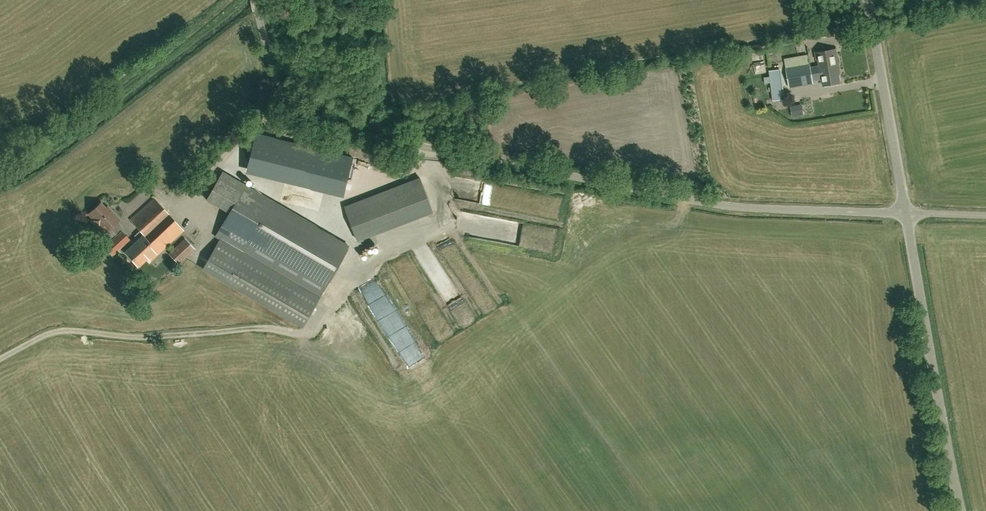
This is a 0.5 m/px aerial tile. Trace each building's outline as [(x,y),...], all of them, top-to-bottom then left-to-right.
[(831,71),(837,70),(838,70),(837,64),(839,62),(838,56),(836,55),(835,49),(817,52),(820,67),(823,66),(823,65),(828,64),(828,62),(830,62),(831,71)] [(780,53),(771,53),(772,69),(780,69),(780,53)] [(820,67),(810,68),(808,55),(784,59),(789,87),(813,83),(812,77),(822,75),(823,85),(839,82),(837,70),(831,71),(830,62),(828,62),(828,64),(823,65),(823,66),(820,67)] [(783,76),(773,76),(774,100),(785,99),(783,76)] [(302,328),(349,248),(222,172),(205,200),(228,213),(224,220),(225,221),(215,238),(219,239),(201,270),(302,328)] [(324,185),(317,189),(326,203),(333,198),(324,185)] [(153,198),(130,219),(140,231),(134,236),(138,240),(124,252),(138,267),(146,259),(149,262),(183,231),(153,198)] [(360,240),(436,214),(431,198),(354,225),(360,240)] [(114,225),(118,221),(119,220),(110,210),(108,212),(100,203),(89,214),(91,213),(94,217),(91,220),(98,227),(100,226),(111,237),(119,230),(114,225)] [(363,204),(349,209),(354,226),(369,220),(363,204)] [(472,219),(462,223),(465,228),(474,224),(472,219)] [(122,230),(114,238),(121,247),(130,239),(122,230)] [(194,249),(185,240),(170,254),(179,264),(194,249)]
